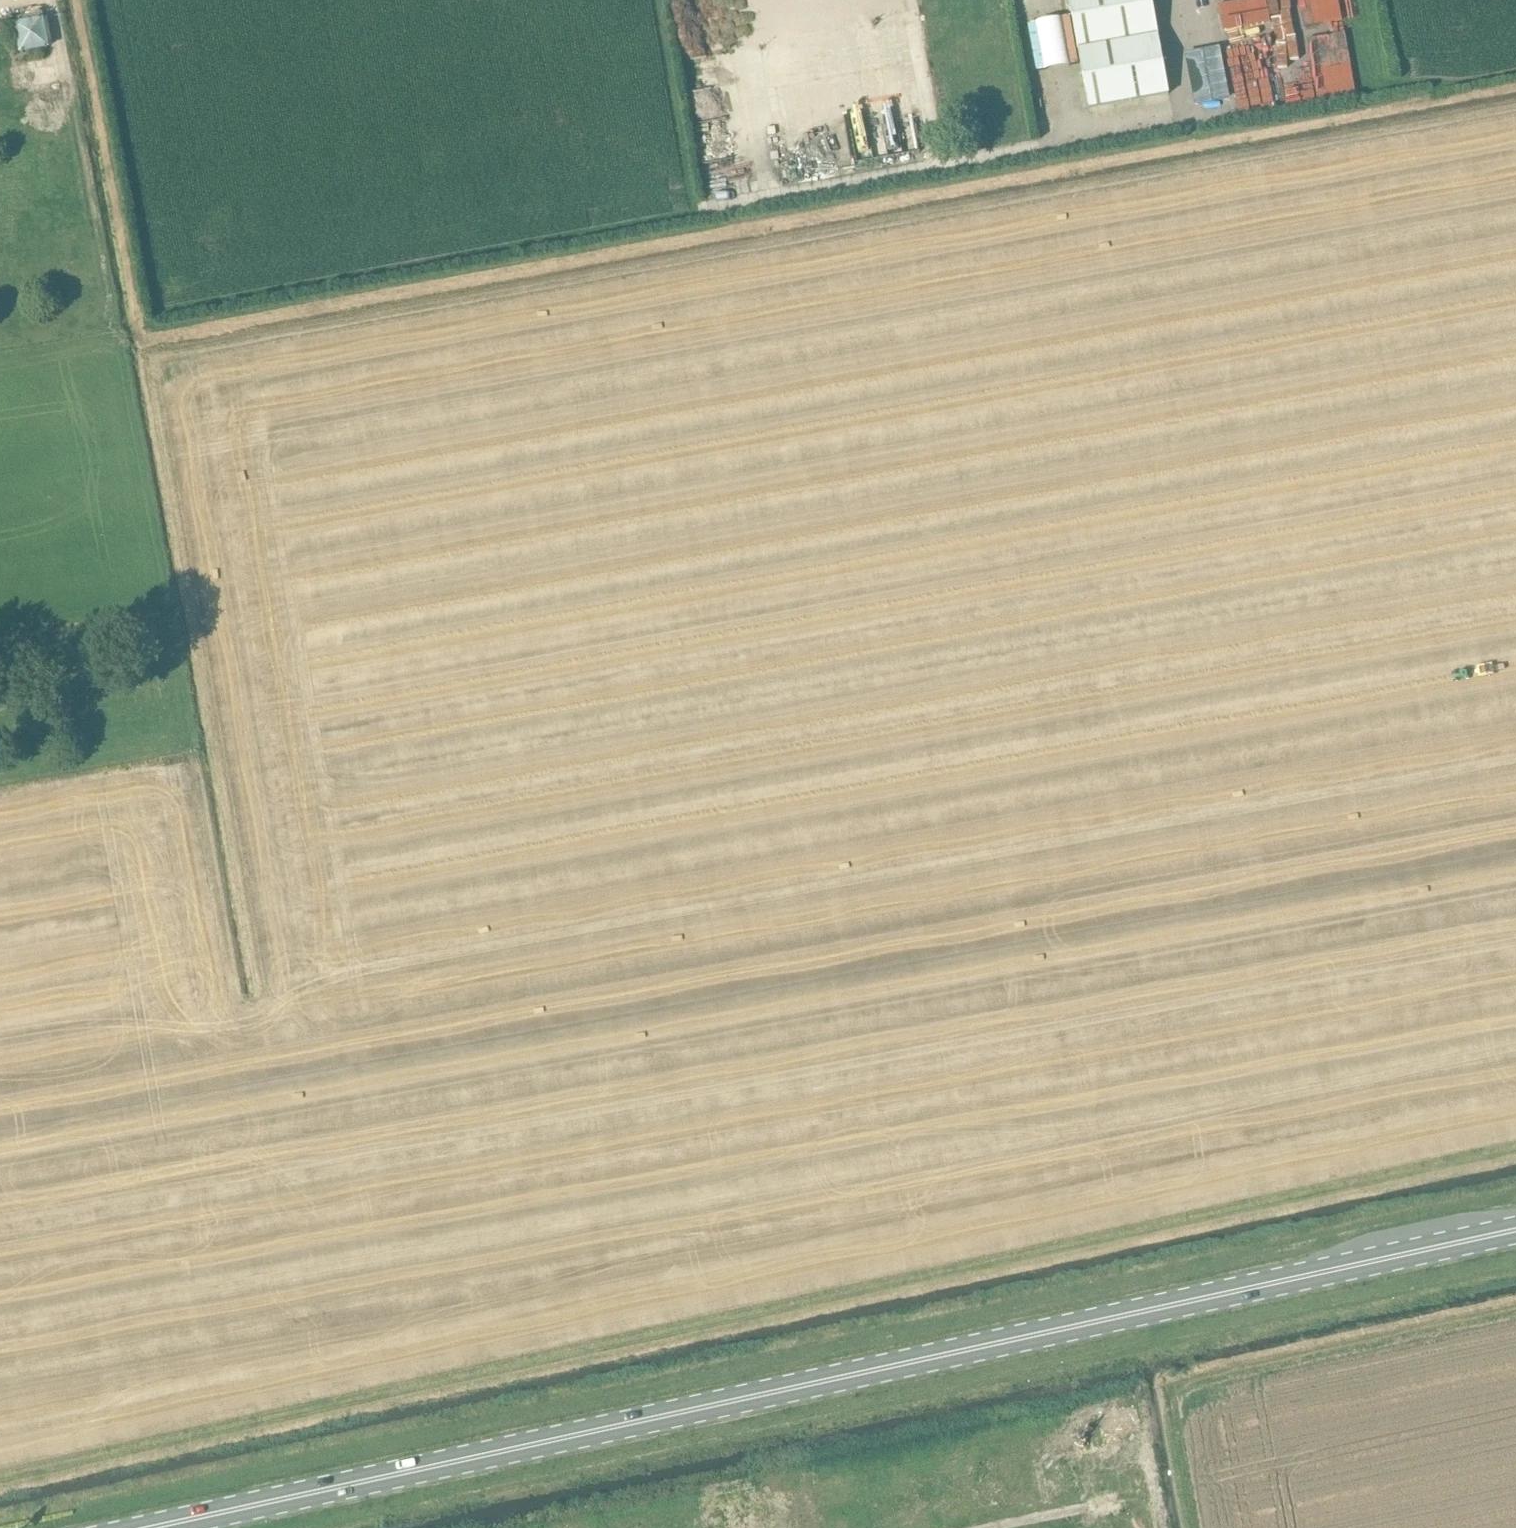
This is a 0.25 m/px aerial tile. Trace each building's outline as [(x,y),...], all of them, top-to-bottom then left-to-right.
[(1169,95),(1151,0),(1069,0),(1089,110),(1169,95)] [(42,20),(13,26),(19,57),(48,52),(42,20)]
